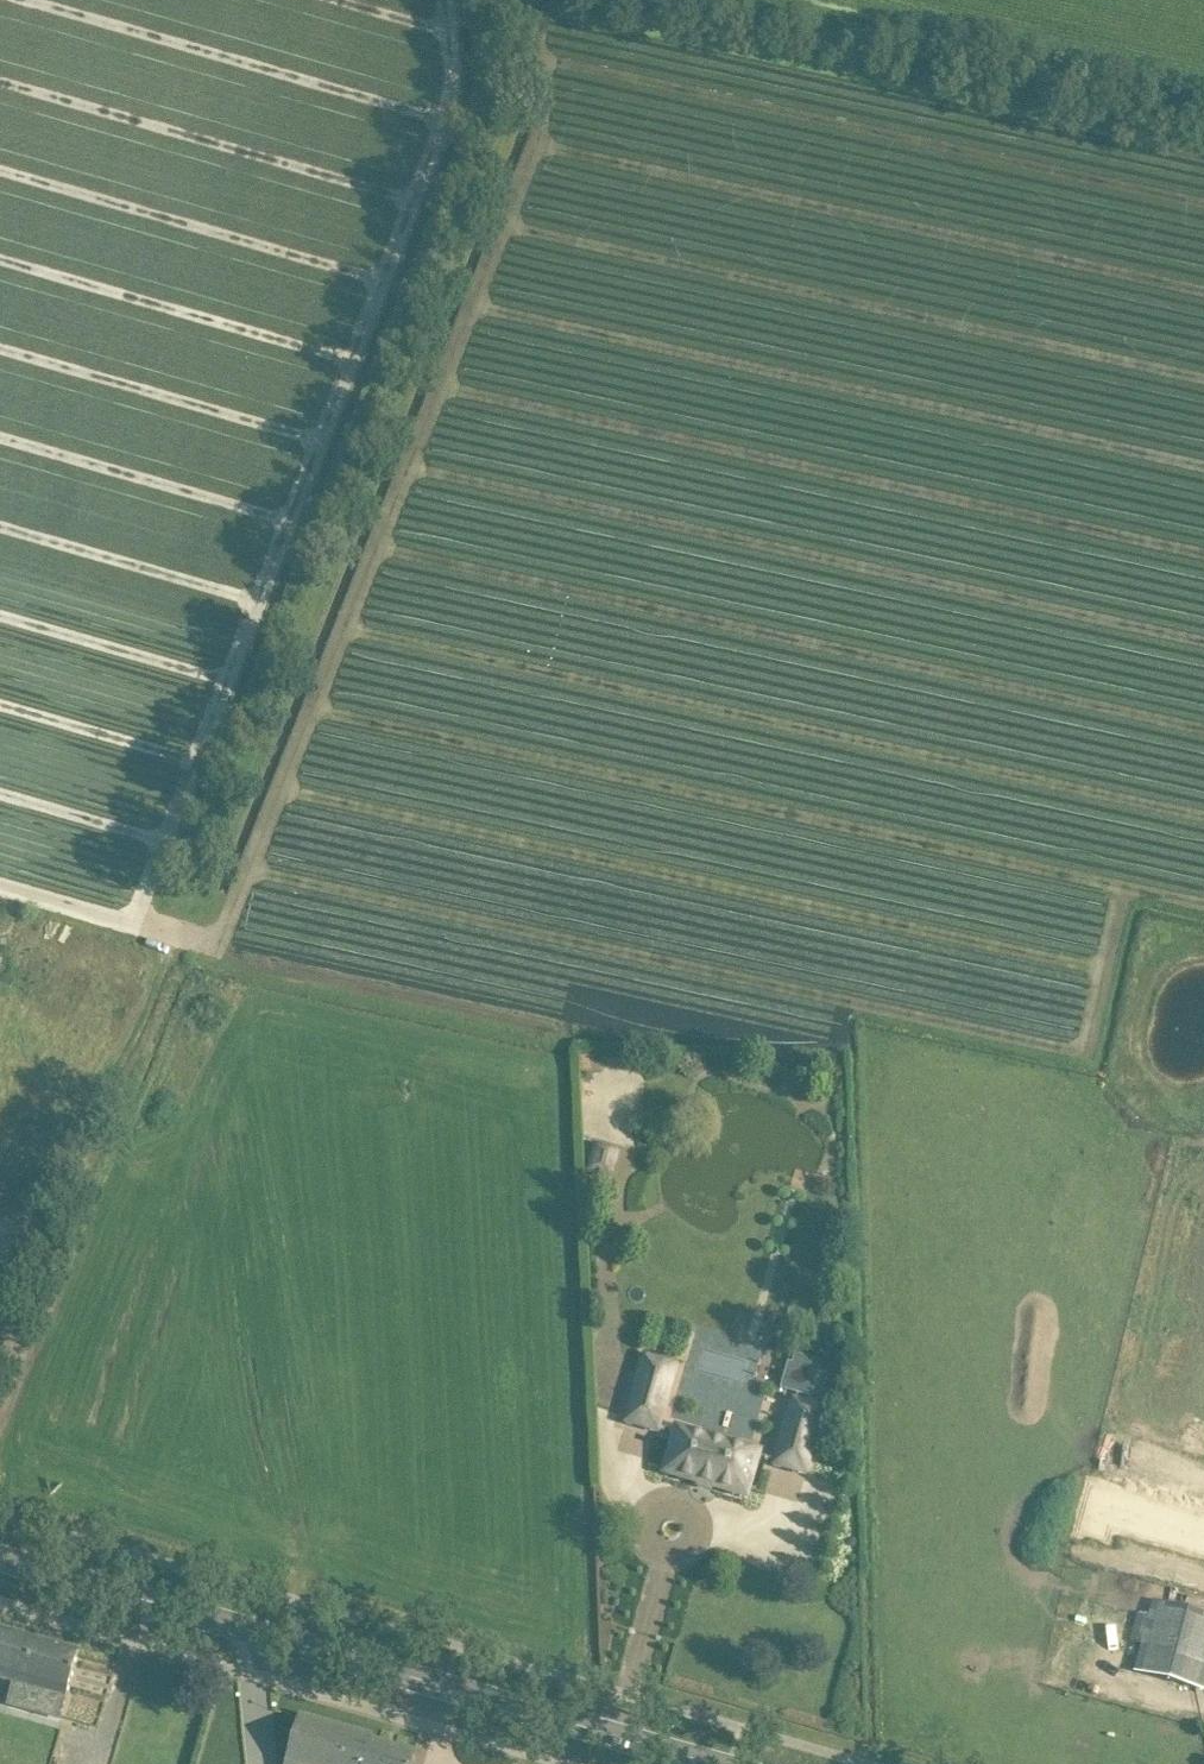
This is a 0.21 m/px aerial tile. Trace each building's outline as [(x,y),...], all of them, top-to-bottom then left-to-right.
[(605,1178),(613,1151),(595,1146),(587,1173),(605,1178)] [(779,1391),(811,1398),(819,1361),(787,1354),(779,1391)] [(644,1362),(626,1423),(658,1432),(668,1396),(663,1395),(670,1370),(644,1362)] [(825,1409),(793,1400),(774,1466),(806,1475),(825,1409)] [(758,1454),(678,1431),(666,1472),(746,1495),(748,1487),(760,1491),(768,1460),(757,1457),(758,1454)] [(1125,1547),(1129,1535),(1203,1556),(1203,1516),(1125,1494),(1119,1514),(1105,1510),(1096,1544),(1097,1544),(1098,1539),(1125,1547)] [(1201,1606),(1202,1603),(1177,1596),(1167,1631),(1203,1641),(1203,1606),(1201,1606)] [(73,1677),(80,1654),(0,1631),(0,1679),(1,1679),(34,1688),(67,1698),(73,1677)] [(415,1755),(371,1742),(372,1738),(301,1718),(288,1763),(412,1763),(415,1755)]
